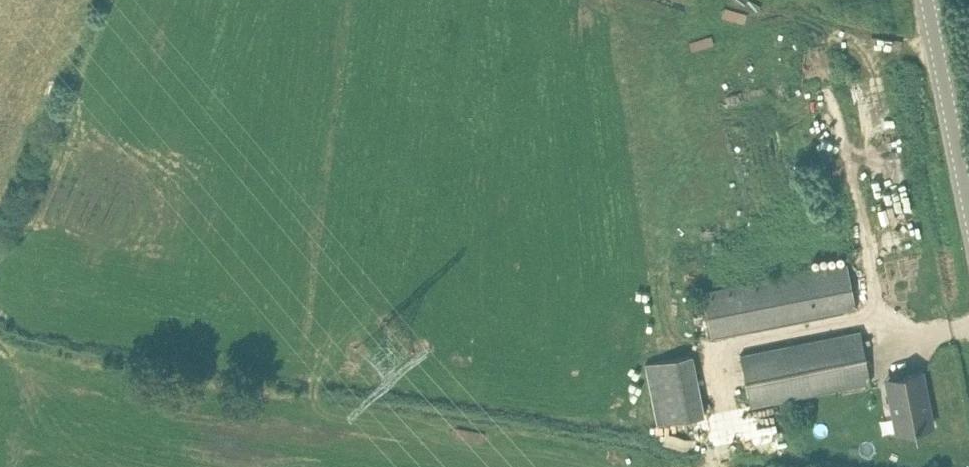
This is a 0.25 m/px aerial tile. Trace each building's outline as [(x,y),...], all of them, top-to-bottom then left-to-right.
[(847,263),(702,291),(711,335),(856,306),(847,263)] [(740,354),(750,405),(871,381),(860,330),(740,354)] [(703,414),(691,353),(646,362),(658,423),(703,414)] [(903,378),(887,382),(897,431),(932,424),(926,395),(922,396),(918,371),(903,374),(903,378)]
